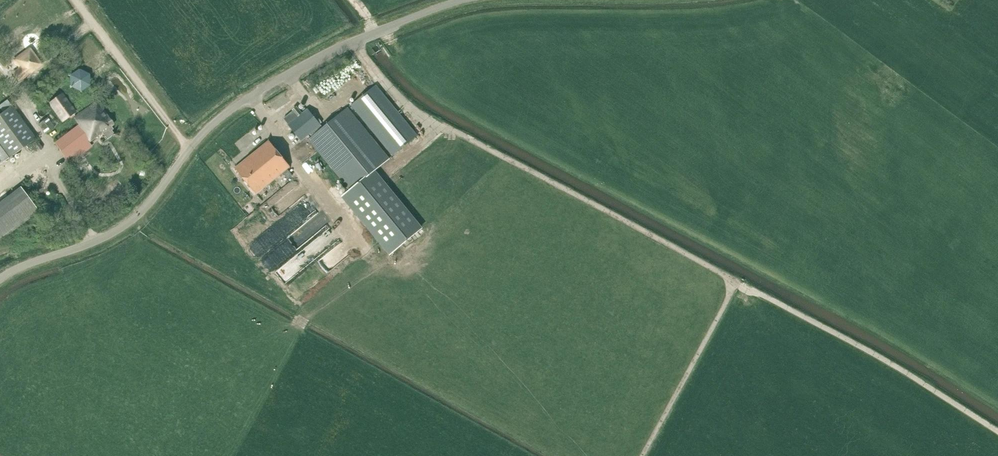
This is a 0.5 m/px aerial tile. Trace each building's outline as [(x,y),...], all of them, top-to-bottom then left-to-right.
[(35,56),(12,73),(19,81),(41,64),(35,56)] [(87,88),(77,83),(69,90),(70,100),(79,104),(88,98),(87,88)] [(376,84),(351,105),(392,156),(418,135),(376,84)] [(61,94),(49,102),(62,120),(74,112),(61,94)] [(0,114),(0,163),(36,138),(11,106),(7,99),(0,105),(0,108),(3,112),(0,114)] [(76,126),(89,142),(101,132),(106,139),(113,134),(110,130),(112,129),(110,125),(112,123),(95,101),(74,118),(78,124),(76,125),(76,126)] [(307,109),(303,113),(297,106),(292,110),(293,111),(284,118),(289,124),(288,125),(301,140),(309,133),(312,136),(308,140),(350,191),(343,197),(391,254),(421,229),(374,172),(390,158),(348,107),(323,127),(320,124),(307,109)] [(47,118),(38,124),(45,133),(54,127),(47,118)] [(89,142),(76,126),(54,143),(66,159),(72,155),(75,159),(82,153),(79,150),(89,142)] [(36,140),(32,144),(38,152),(43,148),(36,140)] [(268,141),(245,161),(266,186),(289,167),(268,141)] [(266,186),(245,161),(236,168),(257,193),(266,186)] [(20,187),(0,202),(0,240),(39,211),(20,187)]
